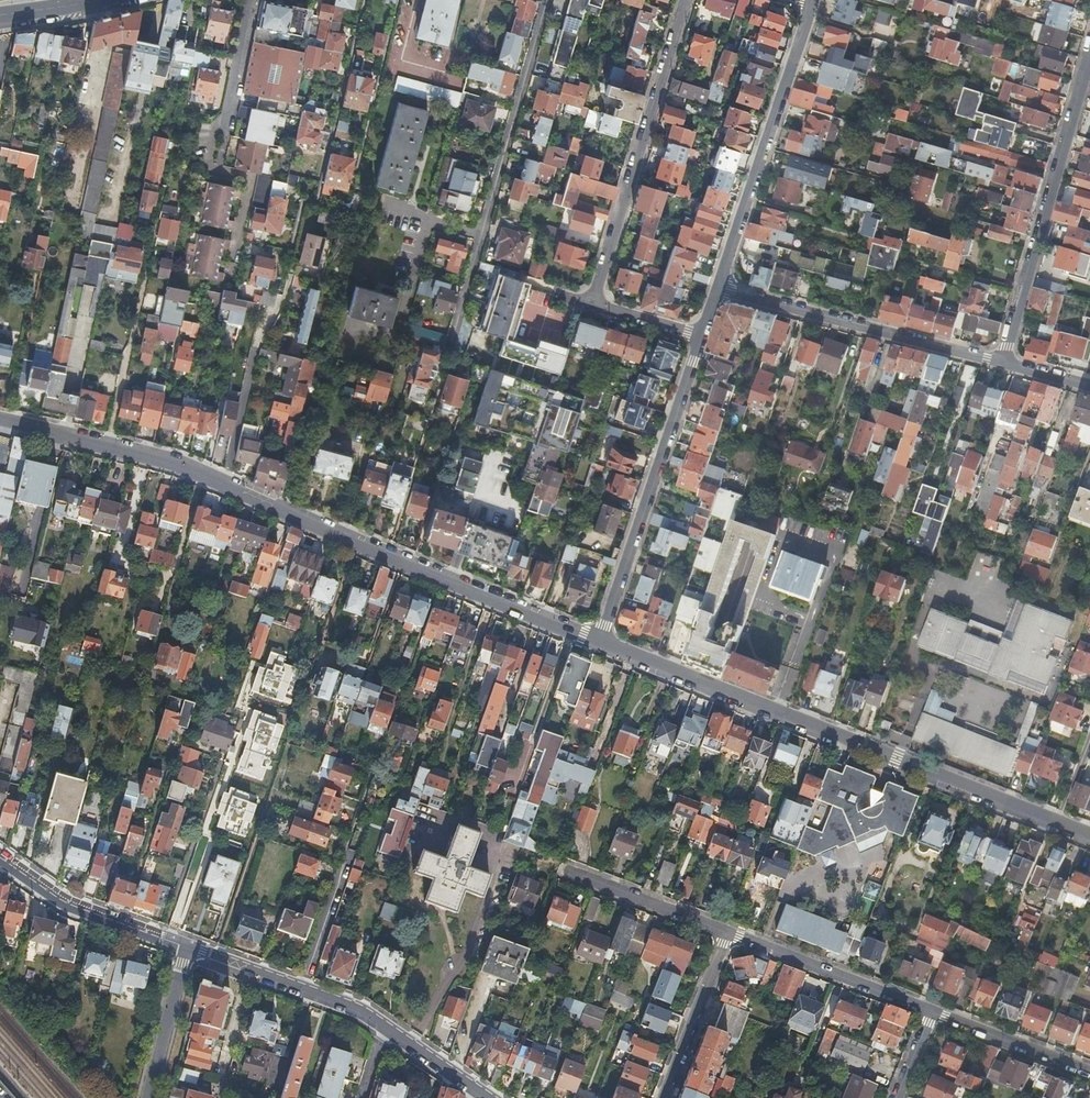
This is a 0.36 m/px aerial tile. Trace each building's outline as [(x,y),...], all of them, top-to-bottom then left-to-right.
[(167,0),(162,24),(160,34),(158,43),(157,45),(152,70),(166,73),(170,58),(172,46),(177,23),(182,0),(168,0),(167,0)] [(224,43),(230,10),(218,8),(219,1),(214,0),(210,0),(204,31),(214,33),(213,41),(224,43)] [(313,9),(304,7),(294,5),(292,5),(291,6),(266,0),(261,0),(255,26),(287,32),(301,35),(301,34),(307,36),(311,19),(313,9)] [(317,20),(311,19),(307,36),(314,37),(325,40),(330,20),(334,0),(321,0),(317,20)] [(330,20),(339,22),(341,14),(343,14),(345,6),(351,8),(353,0),(334,0),(330,20)] [(423,10),(417,34),(436,39),(441,18),(449,20),(454,0),(425,0),(423,10)] [(534,0),(514,0),(513,4),(518,5),(510,31),(525,35),(535,0),(534,0)] [(586,0),(569,0),(561,28),(577,33),(586,0)] [(736,0),(707,0),(705,9),(721,13),(721,16),(730,19),(736,0)] [(735,15),(744,18),(750,0),(740,0),(735,15)] [(768,0),(767,0),(754,0),(752,5),(765,8),(768,0)] [(832,19),(851,24),(854,15),(859,17),(861,11),(856,10),(858,1),(855,0),(838,0),(832,19)] [(915,2),(914,4),(949,15),(950,11),(952,5),(942,2),(936,0),(910,0),(915,2)] [(1047,25),(1068,31),(1075,8),(1072,7),(1053,1),(1047,25)] [(631,32),(643,35),(645,27),(647,21),(650,13),(652,13),(654,6),(640,2),(639,5),(631,32)] [(954,12),(953,18),(961,20),(964,8),(956,6),(954,12)] [(887,24),(891,11),(879,7),(875,21),(887,24)] [(132,41),(132,40),(138,8),(93,20),(87,46),(103,43),(103,44),(107,43),(107,42),(120,39),(132,41)] [(417,34),(423,10),(420,9),(414,32),(414,34),(417,34)] [(761,27),(779,33),(784,17),(766,11),(761,10),(759,16),(749,14),(746,22),(761,27)] [(444,41),(449,20),(441,18),(436,39),(444,41)] [(951,29),(961,32),(964,21),(961,20),(953,18),(951,29)] [(990,57),(991,55),(994,42),(961,32),(951,29),(918,19),(917,23),(937,30),(934,42),(929,40),(926,51),(931,52),(929,56),(958,65),(961,54),(960,54),(960,51),(957,50),(960,42),(974,46),(973,52),(990,57)] [(339,22),(330,20),(325,40),(323,48),(339,52),(343,34),(338,34),(341,22),(339,22)] [(1045,24),(1036,21),(1034,27),(1037,29),(1034,40),(1062,49),(1068,31),(1047,25),(1045,24)] [(188,25),(177,23),(172,46),(170,58),(166,73),(174,75),(173,79),(186,81),(189,65),(190,62),(192,51),(193,47),(193,46),(188,45),(189,42),(184,41),(188,25)] [(255,26),(252,41),(304,52),(307,36),(301,34),(301,35),(287,32),(255,26)] [(775,48),(779,33),(761,27),(756,42),(775,48)] [(832,46),(846,50),(851,33),(830,27),(827,38),(826,44),(832,46)] [(577,33),(561,28),(547,78),(562,82),(562,81),(568,62),(571,51),(574,42),(577,33)] [(29,55),(35,29),(16,31),(11,51),(29,55)] [(373,45),(383,48),(387,34),(377,31),(373,45)] [(58,59),(63,36),(42,32),(39,34),(35,55),(58,59)] [(644,69),(646,70),(651,54),(642,51),(644,47),(640,45),(643,35),(631,32),(625,51),(624,54),(632,57),(630,65),(644,69)] [(685,33),(683,40),(690,42),(690,43),(690,44),(687,54),(696,57),(695,61),(704,64),(712,39),(693,33),(692,35),(685,33)] [(518,60),(524,40),(509,35),(500,63),(513,67),(515,60),(518,60)] [(83,40),(63,36),(58,59),(79,64),(83,40)] [(323,48),(325,40),(314,37),(311,49),(314,49),(322,51),(321,55),(313,54),(311,63),(335,69),(339,52),(323,48)] [(874,37),(868,57),(873,58),(883,62),(889,42),(874,37)] [(737,50),(771,61),(775,48),(756,42),(741,38),(737,50)] [(152,70),(157,45),(132,40),(132,41),(129,54),(123,84),(148,89),(152,70)] [(304,52),(252,41),(241,91),(258,95),(285,100),(293,102),(304,52)] [(991,55),(996,57),(1000,44),(994,42),(991,55)] [(1062,73),(1068,53),(1047,46),(1040,44),(1036,55),(1044,58),(1041,67),(1062,73)] [(381,55),(383,48),(373,45),(371,53),(381,55)] [(832,46),(827,62),(835,64),(837,58),(868,67),(866,74),(868,75),(873,58),(868,57),(846,50),(832,46)] [(618,49),(614,60),(621,62),(624,54),(625,51),(618,49)] [(94,223),(123,84),(129,54),(114,51),(102,106),(103,106),(80,217),(82,217),(78,236),(90,238),(91,238),(94,223)] [(190,62),(189,65),(196,67),(191,90),(202,93),(200,101),(212,103),(218,71),(206,69),(209,55),(192,51),(190,62)] [(744,81),(758,85),(762,87),(764,80),(770,62),(750,56),(747,58),(746,61),(746,63),(744,72),(740,71),(738,79),(744,81)] [(991,73),(1005,77),(1006,75),(1009,64),(1010,61),(996,57),(991,73)] [(719,58),(716,65),(731,69),(733,63),(719,58)] [(837,58),(835,64),(849,69),(866,74),(868,67),(837,58)] [(470,60),(466,73),(492,81),(490,88),(508,93),(514,73),(494,67),(491,66),(470,60)] [(820,84),(843,90),(849,69),(835,64),(827,62),(826,62),(824,70),(822,70),(821,74),(822,75),(820,84)] [(639,87),(644,69),(630,65),(626,64),(624,71),(619,70),(620,68),(613,66),(609,78),(639,87)] [(706,97),(721,102),(729,76),(729,75),(731,69),(716,65),(708,89),(706,97)] [(1057,89),(1061,77),(1045,72),(1028,67),(1023,84),(1039,89),(1040,89),(1040,87),(1048,90),(1049,86),(1057,89)] [(344,92),(341,103),(364,109),(372,79),(349,73),(344,92)] [(398,76),(394,91),(458,108),(462,93),(398,76)] [(672,77),(669,89),(677,92),(701,99),(700,103),(704,104),(706,97),(708,89),(672,77)] [(562,82),(547,78),(543,90),(537,89),(532,107),(534,108),(552,113),(557,100),(562,82)] [(756,106),(762,87),(758,85),(744,81),(742,80),(735,99),(756,106)] [(1004,80),(999,98),(1007,100),(1010,91),(1017,93),(1016,96),(1025,99),(1026,96),(1032,98),(1030,105),(1040,108),(1044,95),(1045,91),(1040,89),(1039,89),(1038,91),(1004,80)] [(562,81),(562,82),(557,100),(566,102),(563,109),(578,114),(578,113),(581,105),(587,84),(578,81),(577,85),(575,89),(571,88),(572,84),(562,81)] [(620,117),(636,122),(644,94),(607,83),(604,92),(617,96),(619,100),(618,104),(613,106),(609,105),(606,113),(620,117)] [(1013,132),(1015,132),(1018,123),(978,110),(984,93),(983,93),(965,87),(956,114),(968,118),(975,120),(977,115),(985,118),(984,123),(1013,132)] [(795,88),(790,103),(811,109),(813,110),(830,115),(832,108),(822,105),(814,103),(816,95),(816,94),(795,88)] [(912,100),(912,101),(917,102),(921,91),(916,89),(912,100)] [(1040,108),(1054,112),(1056,108),(1059,109),(1060,106),(1057,104),(1060,96),(1045,91),(1044,95),(1040,108)] [(482,96),(468,92),(466,99),(480,103),(482,96)] [(255,108),(275,112),(299,118),(301,110),(302,104),(293,102),(285,100),(258,95),(255,108)] [(824,97),(816,95),(814,103),(822,105),(824,97)] [(495,100),(482,96),(480,103),(493,107),(495,100)] [(480,103),(466,99),(460,122),(487,129),(493,107),(480,103)] [(404,192),(426,110),(398,102),(375,184),(387,187),(387,190),(391,191),(391,188),(404,192)] [(686,102),(684,109),(700,115),(703,107),(686,102)] [(664,103),(659,119),(672,123),(679,125),(684,109),(664,103)] [(747,122),(750,112),(729,105),(723,124),(727,126),(745,131),(748,122),(747,122)] [(299,118),(297,125),(314,128),(315,125),(320,126),(320,124),(322,115),(321,115),(322,109),(314,107),(313,113),(301,110),(299,118)] [(895,117),(906,121),(909,110),(905,109),(898,107),(895,117)] [(1045,129),(1050,114),(1027,107),(1023,122),(1045,129)] [(248,129),(246,139),(265,143),(268,143),(271,130),(272,130),(273,126),(272,126),(275,112),(255,108),(253,108),(251,118),(248,117),(246,128),(248,129)] [(552,113),(534,108),(533,111),(531,112),(530,116),(531,118),(530,121),(537,123),(535,130),(532,141),(543,144),(544,142),(552,113)] [(614,135),(620,117),(606,113),(600,111),(600,112),(588,108),(584,119),(597,123),(595,129),(614,135)] [(867,126),(872,110),(862,108),(858,123),(867,126)] [(804,132),(810,134),(824,138),(826,130),(829,131),(831,124),(833,116),(830,115),(813,110),(811,115),(809,123),(807,122),(804,132)] [(803,121),(807,122),(809,123),(811,115),(805,114),(803,121)] [(336,128),(346,131),(352,132),(353,127),(348,125),(348,122),(338,120),(337,122),(336,128)] [(693,130),(695,130),(697,125),(688,122),(686,127),(693,130)] [(672,123),(667,140),(688,147),(693,130),(686,127),(679,125),(672,123)] [(978,142),(1007,151),(1013,132),(984,123),(982,130),(982,129),(978,142)] [(314,129),(319,130),(330,132),(331,126),(320,124),(320,126),(315,125),(314,128),(314,129)] [(835,141),(838,129),(836,125),(831,124),(829,131),(826,130),(824,138),(835,141)] [(294,139),(306,142),(305,147),(313,149),(314,143),(316,143),(318,132),(314,131),(314,129),(314,128),(297,125),(294,139)] [(532,141),(535,130),(517,125),(513,137),(516,137),(532,141)] [(737,150),(742,152),(746,140),(749,141),(751,133),(745,131),(727,126),(721,145),(737,150)] [(336,128),(335,133),(352,137),(353,132),(352,132),(346,131),(336,128)] [(153,135),(174,139),(175,134),(154,129),(153,135)] [(793,129),(787,149),(811,156),(813,148),(806,146),(810,134),(804,132),(793,129)] [(903,143),(910,145),(912,139),(889,132),(885,144),(884,148),(897,152),(899,145),(900,142),(903,143)] [(556,135),(553,145),(567,149),(570,140),(556,135)] [(567,149),(577,152),(581,138),(571,135),(570,140),(567,149)] [(949,150),(958,152),(962,137),(953,135),(949,150)] [(237,156),(235,168),(257,173),(258,173),(265,143),(246,139),(239,137),(236,150),(238,150),(237,156)] [(1035,164),(1046,167),(1047,162),(1007,151),(978,142),(975,141),(974,141),(962,137),(958,152),(962,153),(963,148),(996,157),(1007,161),(1006,163),(1033,170),(1035,164)] [(910,145),(920,147),(922,142),(912,139),(910,145)] [(662,156),(683,163),(686,152),(691,153),(693,148),(688,147),(667,140),(662,156)] [(882,155),(884,148),(885,144),(877,142),(873,153),(882,155)] [(917,158),(959,171),(977,177),(989,180),(991,181),(996,164),(993,163),(991,169),(946,155),(948,149),(922,142),(920,147),(917,158)] [(549,143),(543,161),(546,162),(555,164),(561,166),(566,152),(567,149),(553,145),(549,143)] [(721,145),(719,151),(717,151),(712,166),(716,167),(733,172),(738,158),(735,157),(737,150),(721,145)] [(850,146),(848,154),(856,156),(858,148),(850,146)] [(143,180),(156,182),(158,172),(160,172),(163,158),(162,158),(163,152),(150,150),(143,180)] [(748,161),(750,155),(742,152),(737,150),(735,157),(738,158),(748,161)] [(561,169),(564,169),(569,153),(566,152),(561,166),(561,169)] [(332,185),(346,188),(353,158),(330,153),(323,181),(323,183),(321,191),(330,193),(332,185)] [(574,173),(587,177),(588,174),(596,176),(601,159),(580,153),(574,173)] [(800,176),(805,158),(787,153),(780,176),(806,183),(824,189),(827,189),(829,182),(807,175),(807,178),(800,176)] [(895,180),(901,159),(884,154),(881,163),(871,160),(869,168),(893,174),(892,179),(895,180)] [(1084,154),(1078,172),(1089,175),(1089,155),(1084,154)] [(543,161),(525,156),(519,177),(531,180),(534,169),(543,171),(546,162),(543,161)] [(677,182),(683,163),(662,156),(656,176),(677,182)] [(475,168),(442,159),(440,168),(447,170),(451,172),(473,177),(475,168)] [(555,164),(548,186),(555,188),(561,169),(561,166),(555,164)] [(996,164),(991,181),(1003,184),(1008,168),(996,164)] [(711,184),(728,190),(730,183),(731,182),(732,181),(733,179),(734,178),(734,177),(734,176),(734,175),(734,173),(733,172),(716,167),(711,184)] [(447,170),(440,168),(435,185),(442,187),(447,170)] [(911,174),(905,195),(924,200),(930,180),(933,181),(936,172),(921,168),(918,176),(911,174)] [(451,172),(447,170),(442,187),(447,189),(451,172)] [(1012,187),(1038,195),(1043,178),(1017,170),(1012,187)] [(593,214),(606,218),(608,210),(596,207),(596,208),(573,201),(577,186),(613,197),(616,186),(587,177),(574,173),(569,171),(562,194),(554,191),(551,201),(573,208),(593,214)] [(1078,172),(1077,171),(1073,184),(1089,189),(1089,175),(1078,172)] [(297,174),(287,172),(284,182),(295,185),(297,174)] [(471,184),(473,177),(451,172),(447,189),(468,194),(474,196),(477,186),(471,184)] [(262,207),(265,208),(268,194),(269,188),(271,179),(267,178),(267,175),(258,173),(257,173),(250,205),(251,205),(254,206),(262,207)] [(519,177),(514,176),(505,206),(523,211),(526,201),(523,200),(526,190),(534,193),(537,182),(531,180),(519,177)] [(806,183),(780,176),(774,196),(797,203),(801,188),(804,189),(806,183)] [(989,180),(977,177),(976,181),(988,185),(989,180)] [(238,193),(239,185),(208,179),(206,190),(197,188),(193,206),(201,208),(199,219),(231,226),(232,218),(225,216),(231,192),(238,193)] [(268,194),(265,208),(264,211),(265,211),(281,214),(285,198),(282,197),(284,182),(281,181),(271,179),(269,188),(268,194)] [(675,193),(689,198),(694,182),(689,181),(686,188),(678,185),(675,193)] [(143,189),(156,192),(157,184),(145,182),(143,189)] [(658,216),(662,217),(664,211),(660,210),(664,195),(669,196),(670,192),(640,183),(633,208),(646,212),(658,216)] [(701,202),(721,208),(722,209),(728,190),(711,184),(707,183),(701,202)] [(442,187),(435,185),(433,192),(440,194),(438,201),(442,202),(464,208),(468,194),(447,189),(442,187)] [(1014,202),(1013,207),(1033,213),(1038,195),(1012,187),(1007,186),(1005,193),(1016,196),(1015,199),(1012,198),(1011,201),(1014,202)] [(978,188),(976,197),(1001,204),(1004,195),(978,188)] [(7,209),(11,192),(0,189),(0,207),(7,209)] [(153,203),(156,192),(143,189),(139,207),(148,209),(150,202),(153,203)] [(948,189),(942,209),(948,211),(954,191),(954,190),(948,189)] [(469,213),(474,196),(468,194),(464,208),(463,212),(469,213)] [(873,213),(875,204),(846,195),(842,210),(852,213),(854,207),(873,213)] [(717,221),(721,208),(701,202),(699,201),(697,208),(695,207),(694,210),(697,211),(696,214),(717,221)] [(441,206),(463,212),(464,208),(442,202),(441,206)] [(1069,225),(1077,228),(1081,215),(1086,216),(1088,210),(1059,202),(1053,220),(1069,225)] [(177,206),(162,203),(161,209),(176,212),(177,206)] [(817,216),(819,208),(805,205),(803,212),(817,216)] [(1000,218),(998,226),(1013,230),(1026,234),(1033,213),(1013,207),(1004,205),(1002,210),(1011,212),(1009,218),(1002,216),(1002,218),(1000,218)] [(264,211),(265,208),(262,207),(254,206),(252,213),(249,226),(262,228),(278,231),(281,214),(265,211),(264,211)] [(785,225),(788,213),(766,207),(763,219),(764,219),(762,225),(783,231),(784,225),(785,225)] [(588,232),(593,214),(573,208),(568,226),(588,232)] [(334,224),(336,215),(330,213),(319,210),(317,220),(334,224)] [(652,237),(653,231),(658,216),(646,212),(640,233),(652,237)] [(166,237),(175,239),(179,221),(171,219),(171,216),(163,214),(162,217),(161,217),(156,238),(166,240),(166,237)] [(713,233),(717,221),(696,214),(693,221),(685,218),(683,224),(713,233)] [(793,233),(783,231),(762,225),(750,222),(745,237),(775,245),(789,249),(793,233)] [(91,238),(111,242),(114,243),(117,228),(94,223),(91,238)] [(130,240),(132,230),(133,226),(118,223),(117,228),(114,243),(117,243),(129,246),(130,240)] [(501,229),(493,257),(519,265),(528,234),(519,230),(519,229),(500,223),(499,228),(501,229)] [(553,233),(560,236),(563,237),(565,229),(544,223),(542,230),(553,233)] [(706,254),(713,233),(683,224),(682,223),(675,244),(696,251),(706,254)] [(985,232),(984,235),(1009,243),(1013,230),(998,226),(992,224),(989,233),(985,232)] [(1062,248),(1081,253),(1089,256),(1089,231),(1077,228),(1069,225),(1062,248)] [(932,234),(912,228),(909,240),(928,245),(932,234)] [(195,240),(187,238),(182,258),(191,260),(188,270),(219,277),(221,269),(214,267),(220,243),(227,244),(228,236),(197,230),(195,240)] [(666,242),(674,244),(676,239),(653,231),(652,237),(658,239),(666,242)] [(26,243),(34,244),(36,234),(28,232),(26,243)] [(22,265),(41,269),(45,250),(48,235),(37,233),(34,248),(25,246),(22,265)] [(317,266),(324,237),(305,233),(299,262),(317,266)] [(651,261),(658,239),(652,237),(640,233),(633,255),(651,261)] [(800,252),(805,237),(793,233),(789,249),(796,251),(800,252)] [(953,233),(951,240),(948,251),(947,255),(944,267),(957,270),(962,252),(969,254),(973,239),(953,233)] [(461,256),(467,238),(454,234),(451,241),(437,237),(434,249),(448,253),(444,267),(455,270),(458,260),(459,255),(461,256)] [(951,240),(932,234),(928,245),(936,248),(935,252),(947,255),(948,251),(951,240)] [(868,261),(868,264),(870,265),(893,272),(902,240),(885,235),(884,240),(874,237),(874,238),(871,252),(870,254),(868,261)] [(569,244),(570,239),(563,237),(560,236),(553,257),(580,265),(585,249),(569,244)] [(871,252),(874,238),(867,236),(863,252),(870,254),(871,252)] [(45,390),(41,410),(65,415),(65,412),(74,414),(78,395),(78,394),(60,390),(84,283),(102,287),(111,242),(91,238),(90,238),(87,254),(75,251),(54,347),(54,348),(53,352),(50,369),(45,390)] [(141,242),(130,240),(129,246),(117,243),(112,266),(137,270),(142,248),(140,248),(141,242)] [(670,256),(674,244),(666,242),(663,253),(670,256)] [(696,251),(675,244),(674,244),(670,256),(668,262),(681,266),(690,269),(696,251)] [(789,249),(775,245),(773,254),(793,259),(796,251),(789,249)] [(1076,274),(1081,253),(1062,248),(1060,247),(1054,268),(1076,274)] [(157,274),(168,276),(173,251),(166,249),(166,251),(164,258),(157,257),(155,266),(158,267),(157,274)] [(866,270),(855,267),(800,252),(796,251),(793,259),(792,266),(806,270),(815,272),(828,275),(863,285),(866,270)] [(868,261),(870,254),(863,252),(860,252),(855,267),(866,270),(868,264),(868,261)] [(793,259),(773,254),(772,253),(770,260),(776,261),(784,264),(792,266),(793,259)] [(251,271),(248,281),(266,285),(267,278),(272,279),(274,269),(269,268),(272,258),(255,254),(252,271),(251,271)] [(753,274),(750,284),(769,289),(774,269),(775,267),(776,261),(770,260),(764,258),(761,267),(759,267),(756,274),(753,274)] [(496,272),(498,265),(479,260),(477,266),(496,272)] [(540,277),(544,264),(531,260),(528,274),(540,277)] [(776,261),(775,267),(778,267),(773,284),(793,289),(797,273),(783,269),(784,264),(776,261)] [(675,284),(681,266),(668,262),(665,272),(662,280),(675,284)] [(504,335),(513,338),(520,314),(518,314),(527,282),(513,277),(515,270),(498,265),(496,272),(480,328),(480,329),(504,335)] [(634,291),(640,272),(620,266),(614,285),(634,291)] [(662,280),(665,272),(649,266),(649,267),(646,266),(643,274),(647,275),(654,277),(662,280)] [(708,282),(710,275),(697,271),(694,277),(708,282)] [(304,277),(295,274),(293,283),(303,285),(304,277)] [(445,289),(447,281),(441,280),(440,280),(420,274),(418,283),(438,288),(432,309),(440,310),(440,308),(450,310),(456,291),(445,289)] [(826,287),(863,297),(866,286),(863,285),(828,275),(826,287)] [(914,299),(919,279),(906,276),(901,295),(906,296),(914,299)] [(660,286),(662,280),(654,277),(652,284),(660,286)] [(945,282),(927,277),(925,285),(943,290),(944,289),(945,282)] [(988,284),(969,279),(966,288),(964,294),(960,311),(967,313),(981,316),(983,311),(983,310),(986,301),(983,301),(988,284)] [(163,297),(166,284),(148,280),(145,294),(163,297)] [(684,287),(675,284),(662,280),(660,286),(656,298),(679,305),(684,287)] [(1034,287),(1050,292),(1051,292),(1052,286),(1036,281),(1034,287)] [(653,309),(656,298),(660,286),(652,284),(650,283),(648,292),(645,291),(640,306),(653,309)] [(1056,293),(1064,295),(1065,287),(1053,284),(1052,286),(1051,292),(1056,293)] [(166,285),(164,296),(172,298),(171,299),(174,300),(173,306),(181,308),(183,302),(185,302),(186,301),(188,290),(166,285)] [(346,313),(388,325),(395,296),(354,285),(346,313)] [(305,343),(318,289),(308,287),(302,311),(298,310),(296,315),(301,316),(295,340),(305,343)] [(1034,287),(1028,308),(1044,313),(1050,292),(1034,287)] [(221,292),(216,320),(240,325),(241,323),(244,307),(246,299),(233,297),(234,291),(222,289),(221,292)] [(272,306),(275,292),(262,289),(261,294),(259,302),(259,303),(272,306)] [(1061,305),(1064,295),(1056,293),(1053,303),(1061,305)] [(880,318),(907,325),(913,303),(914,299),(906,296),(903,306),(898,304),(899,302),(896,301),(895,304),(890,302),(891,296),(886,295),(880,318)] [(907,325),(933,332),(940,309),(943,299),(941,298),(935,296),(931,311),(921,308),(921,306),(913,303),(907,325)] [(679,305),(656,298),(653,309),(675,316),(679,305)] [(246,299),(244,307),(258,310),(259,303),(259,302),(257,302),(254,301),(246,299)] [(754,328),(760,309),(733,302),(722,309),(707,352),(733,360),(738,362),(742,363),(744,358),(731,353),(737,335),(739,336),(740,333),(738,332),(739,329),(752,332),(754,328)] [(1088,362),(1089,356),(1089,302),(1080,338),(1054,331),(1048,352),(1088,362)] [(1047,325),(1055,327),(1061,305),(1053,303),(1047,325)] [(777,314),(760,309),(754,328),(752,332),(749,342),(766,348),(775,320),(775,319),(777,314)] [(933,332),(952,337),(954,326),(962,328),(963,327),(967,313),(960,311),(958,314),(940,309),(933,332)] [(141,351),(152,353),(159,321),(160,315),(150,313),(149,318),(155,320),(153,327),(145,326),(140,350),(141,351)] [(148,313),(145,326),(153,327),(155,320),(149,318),(150,313),(148,313)] [(999,332),(1002,322),(988,318),(981,316),(967,313),(963,327),(976,331),(977,326),(990,329),(999,332)] [(423,339),(444,345),(445,340),(447,334),(420,326),(422,320),(409,316),(404,333),(412,335),(423,339)] [(195,335),(198,322),(182,318),(180,329),(189,331),(189,334),(195,335)] [(593,348),(593,346),(599,326),(579,320),(571,344),(579,346),(580,343),(593,348)] [(775,320),(766,348),(762,359),(762,360),(775,363),(782,340),(785,341),(787,335),(785,334),(788,324),(775,320)] [(599,326),(593,346),(599,348),(606,326),(600,324),(599,326)] [(606,326),(599,348),(615,353),(622,331),(606,326)] [(988,335),(990,329),(977,326),(976,331),(988,335)] [(1026,357),(1045,362),(1048,352),(1054,331),(1054,329),(1041,326),(1037,340),(1033,339),(1031,347),(1029,346),(1026,357)] [(486,335),(503,340),(504,336),(487,331),(486,335)] [(627,334),(620,355),(637,360),(643,339),(627,334)] [(422,344),(423,339),(412,335),(410,340),(422,344)] [(499,353),(559,372),(567,347),(538,338),(537,344),(513,338),(504,335),(504,336),(503,340),(499,353)] [(816,365),(839,373),(848,346),(825,338),(816,365)] [(866,382),(880,341),(870,338),(859,368),(862,369),(859,379),(866,382)] [(89,346),(103,349),(104,342),(90,339),(89,346)] [(658,339),(652,355),(669,360),(671,355),(674,355),(678,346),(658,339)] [(812,368),(820,345),(804,339),(797,359),(806,362),(805,365),(812,368)] [(7,365),(12,345),(0,343),(0,364),(7,365)] [(278,343),(275,350),(283,353),(285,345),(278,343)] [(174,367),(188,370),(193,349),(189,348),(190,346),(183,344),(182,347),(179,346),(174,367)] [(897,370),(905,347),(904,347),(893,344),(884,370),(881,378),(880,381),(888,384),(887,386),(887,387),(887,388),(888,388),(888,389),(889,389),(890,389),(892,382),(893,381),(895,373),(896,370),(897,370)] [(431,358),(435,359),(438,351),(416,345),(413,353),(419,355),(414,372),(408,371),(406,379),(412,381),(407,396),(423,401),(428,386),(430,377),(426,376),(427,373),(432,375),(435,372),(437,365),(436,363),(430,361),(431,358)] [(923,377),(931,354),(905,347),(897,370),(898,370),(898,371),(901,371),(906,373),(923,377)] [(18,384),(45,390),(50,369),(53,352),(35,348),(32,359),(23,357),(18,384)] [(139,362),(149,365),(152,353),(141,351),(139,362)] [(122,354),(115,352),(112,366),(119,367),(122,354)] [(649,376),(659,379),(661,375),(667,377),(670,367),(667,366),(669,360),(652,355),(650,354),(645,352),(643,359),(650,361),(647,370),(651,372),(649,376)] [(733,360),(707,352),(705,359),(712,362),(711,365),(711,364),(707,375),(716,378),(722,380),(726,382),(733,360)] [(301,358),(294,356),(278,353),(276,361),(284,363),(289,361),(282,392),(275,390),(273,400),(290,404),(301,358)] [(941,383),(949,359),(931,354),(923,377),(922,380),(919,390),(909,419),(904,432),(898,451),(886,483),(883,494),(894,498),(899,482),(903,483),(908,467),(905,466),(909,453),(916,435),(920,421),(923,422),(929,404),(938,406),(939,402),(940,401),(947,404),(949,399),(941,397),(934,394),(927,392),(930,380),(938,382),(941,383)] [(314,362),(301,358),(290,404),(289,405),(300,408),(306,383),(309,384),(314,362)] [(539,472),(549,443),(537,440),(554,388),(491,367),(485,382),(520,393),(507,431),(533,440),(527,458),(526,458),(523,466),(525,467),(521,477),(532,481),(535,471),(539,472)] [(393,373),(374,368),(374,369),(369,386),(357,382),(353,397),(370,402),(372,396),(385,400),(393,373)] [(447,374),(437,408),(456,414),(468,372),(455,368),(453,376),(447,374)] [(763,405),(774,373),(759,368),(748,403),(750,404),(751,401),(763,405)] [(655,391),(659,379),(649,376),(639,372),(635,384),(632,383),(627,399),(628,400),(630,400),(647,406),(650,398),(651,398),(654,391),(655,391)] [(794,377),(785,374),(780,388),(789,391),(794,377)] [(82,377),(80,385),(83,386),(83,389),(86,390),(96,392),(99,381),(82,377)] [(919,390),(922,380),(915,377),(911,387),(919,390)] [(735,385),(726,382),(722,380),(719,387),(714,385),(707,403),(717,407),(721,408),(727,389),(733,391),(735,385)] [(934,394),(938,382),(930,380),(927,392),(934,394)] [(1050,386),(1033,381),(1027,398),(1026,401),(1030,402),(1031,400),(1044,404),(1050,386)] [(473,421),(507,431),(520,393),(485,382),(473,421)] [(984,406),(990,386),(978,382),(968,409),(971,410),(972,406),(982,410),(984,406)] [(965,387),(958,384),(951,404),(959,406),(965,387)] [(74,414),(91,418),(96,392),(86,390),(83,389),(83,386),(80,385),(78,394),(78,395),(74,414)] [(597,408),(603,391),(587,385),(583,397),(582,403),(597,408)] [(998,410),(1005,391),(990,386),(984,406),(998,410)] [(1049,424),(1061,389),(1050,386),(1044,404),(1041,412),(1038,420),(1041,421),(1049,424)] [(118,414),(138,418),(143,395),(144,391),(144,390),(144,389),(134,387),(134,389),(133,389),(133,391),(124,389),(118,414)] [(909,419),(919,390),(911,387),(905,408),(902,416),(909,419)] [(549,443),(558,447),(560,447),(577,395),(554,388),(537,440),(549,443)] [(143,395),(138,418),(138,421),(156,425),(163,393),(144,390),(144,391),(143,395)] [(101,420),(107,394),(100,393),(96,392),(91,418),(101,420)] [(1026,401),(1027,398),(1007,392),(997,423),(1016,430),(1022,415),(1023,411),(1026,401)] [(226,393),(225,399),(238,401),(239,395),(226,393)] [(1081,394),(1073,419),(1083,422),(1082,425),(1089,428),(1089,397),(1081,394)] [(566,449),(578,413),(582,403),(583,397),(577,395),(560,447),(566,449)] [(646,419),(650,407),(647,406),(630,400),(628,400),(627,399),(622,398),(616,417),(624,419),(624,420),(642,426),(645,419),(646,419)] [(224,400),(218,430),(231,433),(237,403),(238,401),(225,399),(224,400)] [(286,419),(288,412),(289,405),(290,404),(273,400),(270,415),(286,419)] [(165,402),(160,424),(177,427),(181,405),(165,402)] [(707,403),(700,424),(719,430),(724,418),(715,414),(717,407),(707,403)] [(181,405),(177,427),(183,429),(183,430),(192,431),(197,408),(181,404),(181,405)] [(902,416),(905,408),(896,405),(894,413),(902,416)] [(995,419),(998,410),(984,406),(982,410),(982,411),(981,411),(981,413),(980,414),(995,419)] [(878,424),(882,410),(874,407),(869,421),(861,418),(851,447),(867,453),(868,450),(872,438),(873,437),(874,433),(878,424)] [(211,435),(215,413),(199,410),(195,432),(196,434),(196,435),(201,436),(202,434),(203,433),(211,435)] [(904,432),(909,419),(902,416),(894,413),(892,413),(882,410),(878,424),(874,433),(875,433),(884,436),(888,426),(904,432)] [(1038,420),(1041,412),(1035,410),(1033,416),(1033,419),(1034,419),(1038,420)] [(289,419),(298,422),(299,415),(288,412),(286,419),(289,419)] [(1025,416),(1022,415),(1016,430),(1007,456),(987,515),(986,517),(995,520),(1004,496),(1002,496),(1006,484),(1011,485),(1012,482),(1012,481),(1031,427),(1027,426),(1030,418),(1025,416)] [(282,458),(283,461),(259,455),(257,463),(253,481),(280,493),(299,422),(298,422),(289,419),(283,441),(286,441),(284,449),(285,451),(285,453),(283,452),(282,458)] [(687,461),(672,456),(670,463),(685,468),(679,484),(699,491),(708,465),(712,452),(707,450),(710,442),(715,444),(719,430),(700,424),(691,451),(690,451),(687,461)] [(1061,452),(1074,456),(1077,447),(1074,446),(1080,428),(1071,424),(1061,452)] [(1089,443),(1089,429),(1079,458),(1084,460),(1089,443)] [(885,436),(884,436),(875,433),(874,433),(873,437),(872,438),(882,442),(883,441),(885,436)] [(234,458),(257,463),(259,455),(261,450),(263,441),(240,435),(234,458)] [(922,437),(916,435),(909,453),(916,455),(922,437)] [(1058,436),(1053,435),(1040,473),(1050,476),(1056,460),(1051,458),(1054,451),(1058,436)] [(761,442),(786,451),(788,444),(763,436),(761,442)] [(28,441),(14,438),(9,456),(10,456),(6,473),(20,477),(23,463),(24,459),(28,441)] [(263,441),(261,450),(265,451),(267,445),(269,445),(270,441),(263,440),(263,441)] [(349,441),(347,448),(358,452),(360,445),(349,441)] [(786,451),(783,461),(818,473),(825,453),(816,449),(815,452),(807,449),(808,447),(789,441),(788,444),(786,451)] [(968,451),(971,443),(966,441),(963,449),(968,451)] [(537,479),(558,486),(562,472),(554,469),(555,466),(552,465),(558,447),(549,443),(539,472),(537,479)] [(333,474),(346,477),(352,455),(316,446),(310,468),(324,472),(332,474),(333,474)] [(632,460),(633,460),(635,454),(612,446),(606,463),(628,470),(632,460)] [(886,483),(898,451),(887,447),(875,479),(886,483)] [(1037,475),(1045,453),(1031,448),(1023,470),(1037,475)] [(973,490),(978,478),(975,477),(981,458),(976,457),(976,454),(968,451),(967,453),(956,485),(973,490)] [(955,487),(956,485),(967,453),(965,452),(964,456),(954,452),(950,465),(954,467),(948,485),(955,487)] [(987,515),(1007,456),(996,453),(979,501),(975,510),(987,515)] [(472,492),(481,461),(468,457),(463,455),(459,466),(453,486),(472,492)] [(33,465),(55,470),(55,467),(24,459),(23,463),(31,464),(33,465)] [(382,494),(379,504),(400,511),(412,472),(413,466),(392,459),(390,465),(387,475),(382,494)] [(365,468),(360,487),(382,494),(387,475),(390,465),(375,460),(374,464),(372,471),(365,468)] [(911,460),(908,467),(911,468),(915,470),(918,462),(911,460)] [(367,462),(365,468),(372,471),(374,464),(367,462)] [(603,471),(605,465),(597,462),(595,468),(603,471)] [(918,462),(915,470),(923,473),(926,465),(918,462)] [(20,477),(14,503),(19,505),(20,501),(46,507),(55,470),(33,465),(31,464),(23,463),(20,477)] [(702,507),(712,511),(720,488),(720,487),(725,471),(708,465),(699,491),(698,495),(702,496),(705,497),(702,507)] [(613,480),(609,479),(606,489),(629,497),(631,488),(634,486),(635,483),(634,480),(635,478),(616,472),(613,480)] [(17,478),(0,474),(0,553),(17,478)] [(550,499),(553,500),(558,486),(537,479),(536,482),(533,490),(539,492),(538,495),(542,496),(537,511),(548,514),(552,503),(549,502),(550,499)] [(76,520),(77,517),(83,493),(73,490),(74,487),(70,486),(71,483),(60,480),(55,499),(56,499),(55,502),(69,505),(66,518),(76,520)] [(91,525),(98,499),(100,491),(95,490),(96,483),(86,481),(83,493),(77,517),(86,519),(85,523),(91,525)] [(899,482),(894,498),(897,499),(903,483),(899,482)] [(165,499),(169,486),(161,484),(158,497),(165,499)] [(833,484),(826,499),(847,507),(853,491),(833,484)] [(584,491),(583,493),(596,497),(598,490),(590,487),(588,492),(584,491)] [(703,540),(694,567),(716,574),(734,521),(743,495),(720,487),(720,488),(712,511),(711,514),(727,520),(720,540),(704,535),(704,536),(703,540)] [(1081,487),(1071,517),(1089,524),(1089,490),(1081,487)] [(428,495),(411,490),(405,511),(422,516),(428,495)] [(527,508),(537,511),(542,496),(538,495),(539,492),(533,490),(527,508)] [(1060,497),(1047,493),(1039,515),(1047,518),(1053,509),(1055,509),(1060,497)] [(932,555),(939,535),(953,495),(950,494),(949,496),(942,494),(922,551),(932,555)] [(1009,512),(1022,517),(1024,510),(1018,508),(1022,497),(1015,495),(1009,512)] [(90,530),(112,536),(113,529),(120,505),(98,499),(91,525),(90,530)] [(182,525),(188,507),(165,500),(159,519),(182,525)] [(594,529),(612,535),(621,508),(603,502),(594,529)] [(693,504),(687,502),(684,512),(686,513),(689,514),(696,516),(691,533),(688,532),(689,529),(685,528),(684,530),(681,529),(683,524),(664,518),(653,514),(650,523),(662,527),(679,532),(689,535),(690,536),(703,540),(704,536),(704,535),(711,514),(712,511),(702,507),(699,506),(693,504)] [(130,508),(120,505),(113,529),(123,532),(130,508)] [(455,545),(463,519),(464,516),(433,507),(433,506),(424,536),(455,545)] [(213,538),(218,520),(205,517),(206,511),(195,508),(186,539),(210,546),(213,538)] [(525,514),(546,521),(548,515),(548,514),(537,511),(527,508),(525,514)] [(803,520),(817,525),(817,524),(819,517),(805,513),(803,520)] [(830,517),(820,514),(819,517),(817,524),(827,527),(830,517)] [(229,538),(235,520),(220,515),(218,520),(213,538),(228,542),(229,538)] [(759,529),(776,535),(781,521),(764,515),(759,529)] [(454,549),(467,554),(477,524),(463,519),(455,545),(454,549)] [(243,542),(248,524),(235,520),(229,538),(243,542)] [(738,641),(739,637),(742,631),(745,620),(750,608),(776,535),(759,529),(734,521),(716,574),(709,595),(699,627),(703,628),(702,631),(700,631),(699,635),(700,635),(697,644),(693,643),(689,656),(687,662),(725,677),(734,654),(729,653),(734,640),(738,641)] [(1034,528),(1050,534),(1051,529),(1036,523),(1034,528)] [(262,542),(266,529),(248,524),(243,542),(261,547),(262,542)] [(507,568),(513,550),(517,537),(477,524),(467,554),(507,568)] [(133,543),(151,548),(153,543),(156,530),(138,525),(133,543)] [(301,532),(289,527),(279,559),(287,562),(290,563),(293,556),(295,548),(298,540),(301,532)] [(685,547),(689,535),(679,532),(662,527),(657,541),(655,541),(654,542),(652,549),(652,550),(654,551),(667,556),(671,543),(685,547)] [(884,532),(871,527),(869,532),(882,537),(884,532)] [(1034,528),(1023,558),(1031,561),(1033,554),(1049,560),(1057,537),(1050,534),(1034,528)] [(880,542),(889,545),(890,540),(882,537),(880,542)] [(897,548),(899,543),(890,540),(889,545),(897,548)] [(277,547),(262,542),(261,547),(256,562),(250,580),(265,585),(271,567),(277,547)] [(572,562),(578,546),(567,542),(561,558),(572,562)] [(603,554),(611,556),(613,549),(613,548),(602,545),(600,553),(603,554)] [(151,548),(148,561),(161,565),(170,567),(174,555),(151,548)] [(293,556),(290,563),(289,568),(285,577),(313,587),(317,574),(322,557),(295,548),(293,556)] [(922,551),(916,549),(914,555),(930,561),(932,555),(922,551)] [(507,568),(506,572),(522,578),(530,556),(513,550),(507,568)] [(803,557),(785,551),(772,586),(812,600),(824,565),(806,558),(806,556),(804,556),(803,557)] [(80,567),(83,557),(80,557),(73,555),(74,553),(68,552),(65,563),(80,567)] [(645,556),(643,561),(653,564),(658,566),(659,560),(645,556)] [(541,583),(548,585),(555,564),(538,559),(530,581),(540,585),(541,583)] [(1045,582),(1050,570),(1023,560),(1021,564),(1018,573),(1045,582)] [(148,561),(147,562),(144,574),(158,578),(161,565),(148,561)] [(30,577),(60,585),(63,573),(46,569),(46,567),(33,564),(30,577)] [(660,580),(663,568),(658,566),(653,564),(649,576),(660,580)] [(8,592),(14,568),(0,565),(0,590),(8,592)] [(387,569),(379,565),(368,598),(366,602),(382,607),(392,580),(387,577),(385,576),(388,569),(387,569)] [(282,570),(275,568),(270,586),(281,590),(285,577),(289,568),(283,566),(282,570)] [(856,572),(841,567),(837,578),(852,583),(856,572)] [(102,571),(97,591),(120,597),(122,591),(125,591),(129,578),(102,571)] [(899,601),(906,579),(899,576),(883,571),(875,593),(891,598),(899,601)] [(577,600),(578,599),(586,602),(593,580),(571,573),(564,595),(571,597),(571,598),(577,600)] [(313,587),(309,597),(329,604),(337,581),(317,574),(313,587)] [(643,574),(635,600),(638,600),(645,603),(652,605),(654,597),(656,592),(660,580),(649,576),(643,574)] [(690,577),(681,574),(677,587),(686,590),(687,588),(690,577)] [(233,582),(230,581),(224,579),(221,590),(229,593),(233,582)] [(177,581),(174,591),(179,593),(182,582),(177,581)] [(244,597),(248,586),(233,582),(229,593),(244,597)] [(350,586),(343,609),(359,614),(367,591),(357,588),(357,589),(350,586)] [(686,590),(676,619),(692,624),(699,627),(709,595),(687,588),(686,590)] [(10,595),(0,592),(0,601),(8,603),(10,595)] [(661,594),(656,592),(654,597),(652,605),(644,630),(661,635),(666,618),(660,616),(664,601),(665,600),(659,599),(661,594)] [(430,599),(414,594),(411,600),(417,602),(417,600),(428,604),(430,599)] [(404,620),(411,600),(397,595),(390,615),(404,620)] [(635,600),(625,596),(623,604),(635,608),(638,600),(635,600)] [(969,622),(932,607),(917,645),(983,671),(1045,695),(1074,621),(1018,599),(1004,633),(998,631),(970,619),(969,622)] [(417,602),(411,600),(404,620),(412,623),(420,626),(428,604),(417,600),(417,602)] [(672,604),(664,601),(660,616),(666,618),(668,618),(672,604)] [(632,630),(642,634),(644,630),(652,605),(645,603),(644,606),(646,607),(645,611),(639,609),(638,612),(626,609),(621,622),(633,626),(632,630)] [(440,611),(431,608),(421,636),(430,640),(434,628),(440,611)] [(156,635),(161,616),(140,610),(135,630),(156,635)] [(440,611),(434,628),(452,634),(456,621),(458,617),(440,611)] [(38,647),(43,648),(50,624),(44,623),(44,624),(16,616),(12,630),(10,630),(9,636),(11,636),(10,638),(38,646),(38,647)] [(287,616),(284,625),(297,630),(300,620),(287,616)] [(412,623),(404,620),(402,626),(410,628),(412,623)] [(490,637),(496,640),(497,637),(502,622),(495,620),(491,632),(492,633),(491,634),(491,635),(490,637)] [(869,620),(867,626),(875,628),(877,623),(869,620)] [(456,621),(452,634),(448,646),(468,653),(476,628),(456,621)] [(253,647),(251,655),(258,658),(260,653),(268,629),(269,627),(257,623),(250,646),(253,647)] [(692,624),(687,639),(694,641),(699,627),(692,624)] [(819,627),(815,640),(821,643),(825,629),(819,627)] [(884,643),(888,633),(884,631),(880,642),(884,643)] [(128,632),(125,643),(128,644),(132,644),(135,634),(128,632)] [(355,635),(353,642),(353,643),(368,648),(371,640),(355,635)] [(84,636),(82,644),(79,655),(87,657),(92,659),(94,659),(99,640),(84,636)] [(489,640),(483,638),(475,662),(477,663),(478,660),(488,663),(495,642),(489,640)] [(61,639),(59,646),(67,648),(69,641),(61,639)] [(345,639),(342,646),(351,649),(353,643),(353,642),(345,639)] [(1080,640),(1076,651),(1069,669),(1068,671),(1079,675),(1088,674),(1089,675),(1089,644),(1080,640)] [(488,663),(499,667),(506,646),(495,642),(488,663)] [(162,666),(174,670),(180,650),(159,644),(153,667),(161,669),(162,666)] [(499,667),(495,679),(499,680),(502,681),(507,668),(516,671),(523,652),(506,645),(506,646),(499,667)] [(409,657),(412,648),(406,646),(403,654),(409,657)] [(553,665),(557,656),(545,652),(542,661),(553,665)] [(725,677),(769,694),(778,670),(734,652),(734,654),(725,677)] [(531,682),(540,658),(530,654),(521,679),(531,682)] [(580,688),(590,662),(568,654),(553,696),(564,700),(564,701),(564,702),(565,702),(565,703),(566,703),(573,706),(580,688)] [(258,658),(251,655),(246,669),(254,671),(258,658)] [(121,658),(119,663),(126,665),(127,658),(121,656),(120,658),(121,658)] [(92,659),(87,657),(84,668),(89,670),(92,659)] [(545,690),(553,665),(542,661),(533,686),(545,690)] [(420,687),(432,691),(440,668),(423,662),(414,688),(419,690),(420,687)] [(804,688),(814,692),(822,668),(823,666),(813,662),(804,688)] [(4,665),(1,678),(20,683),(18,692),(16,692),(0,755),(0,772),(11,774),(13,767),(26,717),(37,673),(4,665)] [(490,666),(487,665),(482,681),(485,682),(489,670),(488,670),(490,666)] [(822,668),(814,692),(833,698),(841,675),(822,668)] [(315,684),(313,693),(331,699),(340,675),(321,669),(318,677),(315,676),(312,683),(315,684)] [(342,673),(335,694),(353,700),(360,679),(342,673)] [(870,686),(865,701),(880,707),(889,681),(874,675),(870,686)] [(493,761),(493,759),(500,740),(489,736),(505,686),(497,683),(499,680),(495,679),(470,753),(493,761)] [(855,705),(862,708),(865,701),(870,686),(851,679),(844,702),(855,706),(855,705)] [(371,682),(364,680),(360,690),(367,692),(371,682)] [(156,684),(153,694),(165,697),(169,684),(157,681),(156,684)] [(482,681),(467,723),(471,724),(485,682),(482,681)] [(603,696),(580,688),(573,706),(572,711),(568,721),(591,729),(595,719),(603,696)] [(923,713),(950,724),(955,712),(939,706),(944,693),(932,688),(923,711),(923,713)] [(368,720),(384,726),(395,696),(379,691),(376,700),(375,701),(371,712),(368,720)] [(1080,700),(1060,693),(1056,705),(1053,712),(1051,717),(1050,720),(1076,730),(1083,711),(1077,708),(1080,700)] [(163,709),(155,735),(165,739),(168,728),(174,730),(175,724),(176,724),(176,725),(187,729),(191,714),(194,705),(195,702),(183,699),(179,715),(179,714),(163,709)] [(371,712),(375,701),(369,699),(365,710),(371,712)] [(451,703),(439,699),(434,714),(431,713),(427,725),(442,730),(451,703)] [(1037,712),(1039,707),(1040,704),(1031,701),(1015,743),(1019,745),(1007,774),(1013,776),(1023,749),(1027,738),(1037,712)] [(48,735),(65,739),(69,723),(73,709),(56,704),(48,735)] [(683,717),(687,707),(679,704),(672,721),(681,724),(683,717)] [(1051,717),(1053,712),(1039,707),(1037,712),(1051,717)] [(731,721),(732,717),(714,710),(713,714),(731,721)] [(913,738),(914,737),(954,753),(1007,774),(1019,745),(1015,743),(1011,741),(1008,747),(963,729),(950,724),(923,713),(923,711),(922,711),(912,738),(913,738)] [(352,712),(349,724),(365,727),(367,714),(352,712)] [(701,746),(718,753),(721,746),(729,724),(730,721),(731,721),(713,714),(712,714),(701,746)] [(687,745),(695,748),(706,721),(693,716),(691,720),(683,717),(681,724),(679,729),(672,745),(686,750),(687,745)] [(35,720),(26,717),(13,767),(22,770),(29,742),(31,743),(32,738),(31,737),(35,720)] [(891,723),(879,718),(877,725),(889,730),(891,723)] [(233,732),(234,729),(224,725),(225,723),(213,719),(212,721),(206,720),(200,741),(228,749),(233,732)] [(368,720),(366,726),(382,732),(384,726),(368,720)] [(391,721),(387,733),(411,740),(415,729),(401,724),(391,721)] [(660,743),(671,748),(672,745),(679,729),(659,721),(651,743),(659,746),(660,743)] [(729,724),(721,746),(743,755),(749,739),(751,733),(740,728),(741,725),(730,721),(729,724)] [(69,723),(65,739),(75,742),(79,725),(69,723)] [(619,731),(636,737),(639,730),(621,723),(619,731)] [(503,732),(513,735),(515,727),(506,724),(503,732)] [(520,724),(518,728),(529,732),(531,728),(520,724)] [(344,727),(338,744),(358,750),(364,733),(344,727)] [(501,840),(523,848),(540,799),(558,748),(562,737),(541,729),(534,748),(542,751),(524,801),(517,798),(504,832),(501,840)] [(777,743),(783,745),(785,739),(786,739),(788,732),(783,729),(777,743)] [(629,758),(636,737),(619,731),(611,751),(616,753),(628,757),(629,758)] [(751,733),(749,739),(751,740),(742,765),(750,768),(752,765),(762,769),(770,746),(761,742),(763,738),(752,734),(751,733)] [(1040,745),(1043,739),(1039,737),(1038,742),(1027,738),(1023,749),(1025,749),(1017,770),(1029,774),(1030,772),(1037,754),(1040,745)] [(306,741),(303,748),(316,752),(318,745),(306,741)] [(656,753),(667,758),(671,748),(660,743),(659,746),(656,753)] [(777,743),(771,759),(792,767),(799,749),(787,744),(786,746),(783,745),(777,743)] [(1057,751),(1040,745),(1037,754),(1030,772),(1056,782),(1063,763),(1054,760),(1057,751)] [(193,765),(197,751),(181,746),(181,747),(176,762),(176,763),(181,765),(201,771),(209,774),(210,771),(193,765)] [(558,748),(540,799),(550,803),(550,802),(553,803),(556,794),(554,793),(558,780),(563,781),(566,779),(569,776),(574,778),(574,779),(589,785),(595,769),(582,764),(584,758),(558,748)] [(625,764),(628,757),(616,753),(614,758),(613,757),(611,761),(612,763),(616,764),(616,763),(623,765),(625,764)] [(333,757),(325,755),(319,772),(327,774),(333,757)] [(327,774),(323,787),(330,790),(342,794),(351,768),(339,764),(341,759),(333,757),(327,774)] [(384,768),(396,772),(399,762),(387,758),(384,768)] [(486,778),(499,783),(506,763),(493,759),(493,761),(486,778)] [(196,788),(201,771),(181,765),(176,782),(196,788)] [(813,803),(795,848),(808,852),(828,844),(827,841),(832,839),(834,845),(853,837),(852,835),(865,829),(866,827),(867,827),(869,828),(871,828),(873,828),(875,827),(876,827),(878,826),(880,824),(881,823),(882,823),(886,830),(901,835),(916,798),(901,791),(901,788),(885,782),(883,783),(880,788),(871,784),(873,780),(871,776),(843,765),(840,774),(826,769),(821,781),(814,800),(813,803)] [(428,769),(418,766),(406,802),(395,798),(393,808),(413,814),(417,802),(420,793),(423,785),(427,773),(428,769)] [(146,767),(137,796),(135,805),(144,807),(148,796),(149,796),(152,786),(157,787),(161,772),(146,767)] [(3,805),(9,782),(11,774),(0,772),(0,805),(3,805)] [(55,773),(43,819),(56,823),(57,820),(62,822),(74,779),(55,773)] [(448,780),(427,773),(423,785),(426,786),(425,788),(427,789),(425,795),(429,797),(432,788),(444,792),(448,780)] [(797,793),(814,800),(821,781),(804,774),(797,793)] [(483,788),(495,792),(499,783),(486,778),(483,788)] [(75,819),(85,786),(86,782),(74,779),(62,822),(74,825),(74,823),(75,819)] [(0,817),(0,823),(12,827),(18,803),(14,802),(19,785),(9,782),(3,805),(0,817)] [(1087,809),(1089,801),(1089,787),(1078,782),(1070,802),(1087,809)] [(126,788),(113,784),(111,791),(120,794),(121,789),(125,790),(126,788)] [(323,787),(317,803),(315,808),(335,814),(340,798),(329,794),(330,790),(323,787)] [(768,797),(781,803),(783,797),(784,795),(771,790),(768,797)] [(32,827),(40,797),(38,794),(28,792),(26,793),(24,802),(21,801),(15,822),(32,827)] [(131,810),(133,810),(135,805),(137,796),(124,792),(113,830),(124,834),(131,810)] [(678,794),(672,810),(693,818),(699,803),(678,794)] [(781,803),(768,837),(769,837),(795,848),(813,803),(796,797),(794,801),(783,797),(781,803)] [(750,800),(743,819),(761,826),(769,807),(750,800)] [(699,803),(693,818),(686,836),(708,845),(713,833),(717,823),(707,819),(711,811),(706,809),(708,804),(700,801),(699,803)] [(157,824),(175,830),(183,807),(171,804),(167,815),(161,813),(158,820),(157,824)] [(581,807),(573,827),(588,832),(595,812),(581,806),(581,807)] [(390,807),(388,811),(387,815),(397,818),(391,835),(385,833),(379,851),(398,858),(413,814),(393,808),(390,807)] [(721,811),(719,818),(739,826),(740,826),(743,819),(721,811)] [(949,821),(941,818),(935,816),(928,813),(917,840),(920,841),(919,844),(918,844),(918,845),(918,846),(919,847),(920,847),(920,848),(921,848),(922,847),(923,847),(923,846),(934,850),(935,848),(939,849),(943,840),(946,841),(951,830),(946,828),(949,821)] [(300,814),(298,819),(293,817),(288,833),(323,845),(329,830),(317,826),(319,821),(312,818),(300,814)] [(75,819),(74,823),(96,829),(97,825),(75,819)] [(68,845),(63,865),(84,871),(90,851),(96,829),(74,823),(74,825),(68,845)] [(852,835),(853,837),(859,850),(882,840),(886,830),(882,823),(881,823),(880,824),(878,826),(876,827),(875,827),(873,828),(871,828),(869,828),(867,827),(866,827),(865,829),(852,835)] [(157,824),(150,848),(167,854),(175,830),(157,824)] [(444,859),(422,850),(414,871),(432,878),(424,900),(455,912),(463,890),(481,896),(489,875),(465,866),(468,858),(471,859),(480,834),(454,824),(444,850),(447,851),(444,859)] [(129,825),(121,851),(131,854),(135,844),(139,845),(144,830),(129,825)] [(363,829),(355,826),(353,833),(361,835),(363,829)] [(608,851),(629,858),(637,836),(616,828),(608,851)] [(994,842),(994,841),(987,838),(987,837),(968,829),(959,852),(969,857),(967,862),(976,865),(978,860),(985,863),(994,842)] [(708,845),(705,853),(713,855),(712,856),(722,860),(730,839),(713,833),(708,845)] [(759,834),(754,848),(763,852),(769,837),(768,837),(759,834)] [(1004,842),(995,838),(994,841),(994,842),(985,863),(984,867),(1003,875),(1013,849),(1002,845),(1004,842)] [(106,855),(108,848),(110,842),(100,839),(96,852),(106,855)] [(828,844),(808,852),(813,854),(819,852),(830,847),(834,845),(832,839),(827,841),(828,844)] [(1042,844),(1031,840),(1030,844),(1022,841),(1017,855),(1015,854),(1005,879),(1025,887),(1035,862),(1042,844)] [(734,841),(726,862),(743,868),(751,848),(734,841)] [(830,847),(819,852),(824,863),(835,858),(830,847)] [(1058,871),(1065,853),(1064,853),(1065,850),(1057,847),(1056,849),(1054,849),(1047,867),(1058,871)] [(301,849),(300,849),(293,870),(312,876),(318,860),(306,856),(308,851),(304,850),(301,849)] [(771,875),(783,880),(790,863),(782,860),(784,854),(776,851),(773,861),(762,857),(755,873),(769,878),(771,875)] [(89,876),(99,879),(106,855),(96,852),(89,876)] [(99,879),(109,882),(116,858),(106,855),(99,879)] [(212,889),(208,904),(221,908),(237,864),(215,856),(213,864),(209,863),(202,885),(212,889)] [(372,863),(359,859),(356,866),(369,870),(372,863)] [(656,877),(654,880),(668,885),(675,865),(662,860),(659,867),(656,877)] [(357,881),(361,869),(351,866),(348,877),(357,881)] [(1076,871),(1074,877),(1068,892),(1085,899),(1089,887),(1089,876),(1076,871)] [(114,874),(106,902),(129,910),(131,904),(137,885),(125,881),(126,878),(114,874)] [(514,874),(505,897),(532,906),(540,883),(514,874)] [(1068,892),(1074,877),(1070,875),(1069,879),(1057,874),(1047,897),(1062,904),(1063,904),(1064,900),(1068,892)] [(139,881),(168,890),(169,886),(140,877),(139,881)] [(875,901),(881,886),(868,880),(861,896),(875,901)] [(137,885),(131,904),(151,910),(153,903),(163,906),(168,890),(139,881),(138,881),(137,885)] [(680,896),(688,899),(692,887),(685,884),(680,896)] [(1081,908),(1085,899),(1068,892),(1064,900),(1081,908)] [(591,896),(583,918),(591,921),(600,899),(591,896)] [(570,931),(579,908),(553,898),(545,918),(552,921),(551,924),(570,931)] [(3,922),(0,934),(12,936),(15,925),(20,926),(25,904),(8,900),(3,922)] [(276,929),(298,936),(305,939),(318,903),(308,900),(302,914),(295,912),(294,916),(282,912),(276,929)] [(393,920),(398,906),(384,901),(379,915),(393,920)] [(840,951),(854,957),(854,955),(862,936),(865,929),(866,925),(852,920),(849,927),(847,934),(833,928),(836,923),(786,904),(776,930),(839,954),(840,951)] [(620,909),(618,916),(630,921),(633,914),(620,909)] [(949,924),(926,915),(922,925),(937,931),(943,933),(954,937),(956,933),(960,924),(961,924),(951,920),(949,924)] [(235,934),(257,942),(264,924),(242,916),(235,934)] [(609,939),(606,946),(624,953),(636,923),(630,921),(618,916),(609,939)] [(49,955),(51,944),(56,922),(33,917),(28,939),(37,941),(35,952),(49,955)] [(363,932),(373,935),(378,920),(368,917),(363,932)] [(69,925),(56,922),(51,944),(49,956),(73,961),(76,949),(73,948),(75,939),(66,937),(69,925)] [(624,953),(627,954),(638,924),(636,923),(624,953)] [(627,954),(639,959),(640,957),(651,929),(638,924),(627,954)] [(982,935),(960,924),(956,933),(962,936),(961,937),(987,949),(992,939),(982,935)] [(937,931),(922,925),(919,934),(934,940),(937,931)] [(1024,954),(1027,948),(1033,931),(1023,927),(1013,949),(1019,952),(1024,954)] [(330,960),(335,946),(339,933),(330,929),(320,957),(330,960)] [(651,929),(640,957),(662,966),(667,953),(672,939),(668,938),(669,935),(651,929)] [(576,953),(600,962),(601,960),(606,946),(609,939),(585,930),(576,953)] [(937,950),(944,953),(945,953),(954,937),(943,933),(937,950)] [(667,953),(662,966),(661,969),(681,977),(695,938),(686,935),(683,941),(674,938),(669,953),(667,953)] [(862,936),(854,955),(875,963),(883,944),(862,936)] [(479,970),(515,983),(521,966),(526,951),(491,938),(479,970)] [(381,943),(380,946),(378,946),(370,971),(382,975),(382,974),(391,977),(392,974),(398,976),(402,964),(400,963),(401,958),(398,957),(400,953),(389,950),(390,946),(381,943)] [(1079,949),(1069,944),(1065,952),(1079,958),(1088,962),(1089,958),(1078,952),(1079,949)] [(330,960),(325,974),(349,982),(358,954),(335,946),(330,960)] [(1039,961),(1041,955),(1027,948),(1024,954),(1039,961)] [(116,959),(117,958),(108,956),(99,953),(94,952),(87,950),(81,972),(111,980),(116,959)] [(931,965),(939,967),(944,953),(937,950),(935,950),(930,964),(931,965)] [(1065,952),(1062,950),(1057,963),(1055,969),(1046,965),(1037,989),(1063,999),(1069,1001),(1078,978),(1072,975),(1079,958),(1065,952)] [(1055,969),(1057,963),(1041,955),(1039,961),(1046,965),(1055,969)] [(73,961),(49,956),(47,964),(62,968),(64,967),(66,967),(68,966),(68,965),(69,965),(69,963),(71,963),(71,962),(73,963),(73,961)] [(755,976),(751,956),(732,960),(736,980),(755,976)] [(127,961),(117,958),(116,959),(111,980),(108,991),(120,994),(123,983),(143,988),(148,966),(127,961)] [(756,973),(762,975),(767,962),(761,959),(756,973)] [(762,975),(757,989),(763,991),(769,976),(770,976),(775,962),(768,959),(767,962),(762,975)] [(925,982),(931,965),(930,964),(917,959),(914,965),(907,962),(902,973),(925,982)] [(936,985),(957,993),(963,976),(965,971),(945,963),(944,963),(936,985)] [(773,992),(796,1001),(798,995),(806,974),(784,965),(773,992)] [(973,985),(977,977),(978,975),(974,973),(976,969),(967,966),(965,971),(963,976),(966,978),(964,982),(973,985)] [(539,982),(541,973),(521,969),(520,978),(539,982)] [(973,985),(968,998),(979,1002),(978,1005),(984,1007),(985,1004),(992,1007),(1000,985),(985,979),(985,980),(977,977),(973,985)] [(225,991),(199,982),(193,1004),(193,1005),(203,1008),(198,1023),(194,1022),(191,1031),(196,1033),(212,1037),(216,1038),(217,1038),(228,996),(225,991)] [(720,999),(737,1006),(744,988),(727,982),(720,999)] [(613,990),(609,1000),(622,1005),(631,1008),(634,999),(625,996),(625,995),(613,990)] [(1032,1002),(1036,992),(1032,990),(1028,992),(1025,999),(1006,992),(999,1012),(1018,1019),(1020,1013),(1026,1016),(1028,1013),(1031,1003),(1032,1002)] [(798,1023),(799,1027),(811,1031),(814,1030),(823,1005),(816,1003),(804,998),(798,995),(796,1001),(790,1016),(788,1020),(798,1023)] [(459,997),(458,999),(449,996),(443,1013),(458,1019),(465,999),(459,997)] [(565,997),(561,1009),(580,1015),(584,1003),(565,997)] [(851,1005),(837,999),(830,1018),(844,1024),(851,1005)] [(878,1001),(871,999),(866,1011),(866,1012),(872,1015),(878,1001)] [(640,1025),(663,1034),(672,1011),(648,1002),(640,1025)] [(727,1035),(738,1008),(724,1002),(713,1029),(726,1034),(727,1035)] [(1026,1016),(1023,1025),(1044,1033),(1052,1011),(1031,1003),(1028,1013),(1026,1016)] [(907,1013),(885,1004),(880,1018),(901,1027),(907,1013)] [(866,1011),(851,1005),(844,1024),(859,1030),(866,1012),(866,1011)] [(275,1021),(271,1020),(265,1018),(266,1014),(266,1013),(252,1009),(246,1034),(267,1040),(270,1028),(273,1029),(276,1027),(277,1024),(275,1021)] [(581,1012),(576,1026),(597,1034),(602,1020),(581,1012)] [(1080,1022),(1058,1013),(1050,1035),(1072,1044),(1080,1022)] [(893,1048),(901,1027),(880,1018),(871,1039),(873,1040),(892,1047),(893,1048)] [(788,1020),(787,1024),(799,1028),(799,1027),(798,1023),(788,1020)] [(494,1039),(486,1058),(502,1064),(512,1039),(516,1028),(500,1022),(497,1030),(494,1036),(494,1039)] [(475,1054),(486,1058),(494,1039),(494,1036),(497,1030),(478,1023),(474,1035),(476,1035),(471,1049),(476,1051),(475,1054)] [(1086,1023),(1077,1046),(1089,1051),(1089,1024),(1086,1023)] [(726,1035),(726,1034),(713,1029),(706,1026),(698,1047),(718,1055),(721,1048),(722,1048),(725,1041),(724,1041),(725,1036),(726,1037),(727,1035),(726,1035)] [(638,1028),(636,1034),(635,1037),(652,1044),(655,1035),(638,1028)] [(832,1030),(826,1028),(816,1053),(822,1056),(832,1030)] [(636,1034),(623,1029),(616,1047),(632,1053),(652,1061),(657,1046),(652,1044),(635,1037),(636,1034)] [(186,1030),(183,1041),(188,1042),(186,1050),(188,1051),(185,1061),(186,1061),(209,1067),(211,1059),(208,1059),(211,1048),(209,1048),(212,1037),(196,1033),(191,1031),(186,1030)] [(444,1043),(452,1046),(457,1033),(449,1030),(444,1043)] [(281,1094),(280,1097),(293,1097),(311,1039),(299,1035),(281,1094)] [(730,1059),(738,1039),(731,1036),(723,1057),(727,1058),(730,1059)] [(514,1042),(505,1064),(521,1070),(530,1048),(532,1042),(525,1039),(522,1045),(514,1042)] [(830,1056),(863,1070),(870,1054),(837,1040),(830,1056)] [(873,1040),(870,1046),(889,1054),(892,1047),(873,1040)] [(949,1041),(940,1062),(959,1070),(968,1049),(949,1041)] [(274,1053),(287,1057),(290,1048),(276,1044),(274,1053)] [(995,1059),(999,1048),(993,1046),(988,1044),(981,1063),(991,1068),(994,1061),(995,1059)] [(267,1051),(253,1047),(252,1052),(246,1050),(242,1068),(259,1073),(264,1055),(266,1055),(267,1051)] [(315,1069),(342,1078),(350,1053),(330,1047),(329,1052),(321,1049),(315,1069)] [(698,1047),(690,1068),(710,1075),(713,1068),(716,1069),(718,1062),(716,1061),(717,1057),(718,1057),(719,1056),(718,1056),(718,1055),(698,1047)] [(530,1048),(521,1070),(534,1075),(535,1075),(542,1055),(543,1053),(530,1048)] [(542,1055),(535,1075),(548,1080),(555,1059),(542,1055)] [(623,1067),(626,1060),(621,1058),(618,1065),(623,1067)] [(724,1075),(730,1059),(727,1058),(719,1078),(722,1080),(724,1075)] [(988,1076),(1023,1090),(1029,1076),(1032,1067),(1009,1058),(1009,1060),(1007,1064),(995,1059),(994,1061),(991,1068),(988,1076)] [(566,1089),(575,1092),(584,1067),(564,1059),(553,1087),(563,1091),(566,1089)] [(924,1059),(921,1068),(935,1073),(938,1065),(924,1059)] [(617,1083),(652,1096),(661,1073),(626,1060),(623,1067),(617,1083)] [(82,1070),(88,1072),(90,1064),(84,1062),(82,1070)] [(1041,1071),(1043,1065),(1034,1062),(1032,1067),(1029,1076),(1038,1080),(1041,1071)] [(177,1065),(173,1077),(196,1083),(199,1071),(177,1065)] [(690,1068),(682,1088),(703,1095),(705,1089),(708,1089),(710,1083),(708,1082),(710,1077),(711,1077),(711,1076),(710,1075),(690,1068)] [(308,1088),(316,1091),(315,1096),(320,1097),(336,1097),(342,1078),(315,1069),(308,1088)] [(495,1069),(489,1082),(496,1086),(502,1072),(495,1069)] [(956,1082),(981,1092),(985,1082),(982,1080),(961,1071),(956,1082)] [(1041,1071),(1038,1080),(1050,1085),(1045,1097),(1046,1097),(1065,1097),(1067,1094),(1068,1094),(1072,1085),(1041,1071)] [(727,1076),(724,1075),(722,1080),(720,1087),(719,1090),(721,1091),(727,1076)] [(842,1097),(869,1097),(875,1084),(852,1075),(842,1097)] [(936,1097),(952,1097),(958,1084),(935,1075),(927,1095),(936,1097)] [(374,1079),(368,1097),(403,1097),(407,1085),(390,1080),(389,1083),(374,1079)] [(638,1094),(616,1086),(612,1097),(637,1097),(638,1094)] [(439,1087),(436,1097),(462,1097),(462,1096),(456,1092),(439,1087)] [(168,1097),(212,1097),(188,1091),(188,1092),(171,1088),(168,1097)] [(678,1097),(704,1097),(705,1096),(703,1095),(682,1088),(678,1097)] [(800,1093),(787,1088),(783,1097),(798,1097),(800,1093)]
